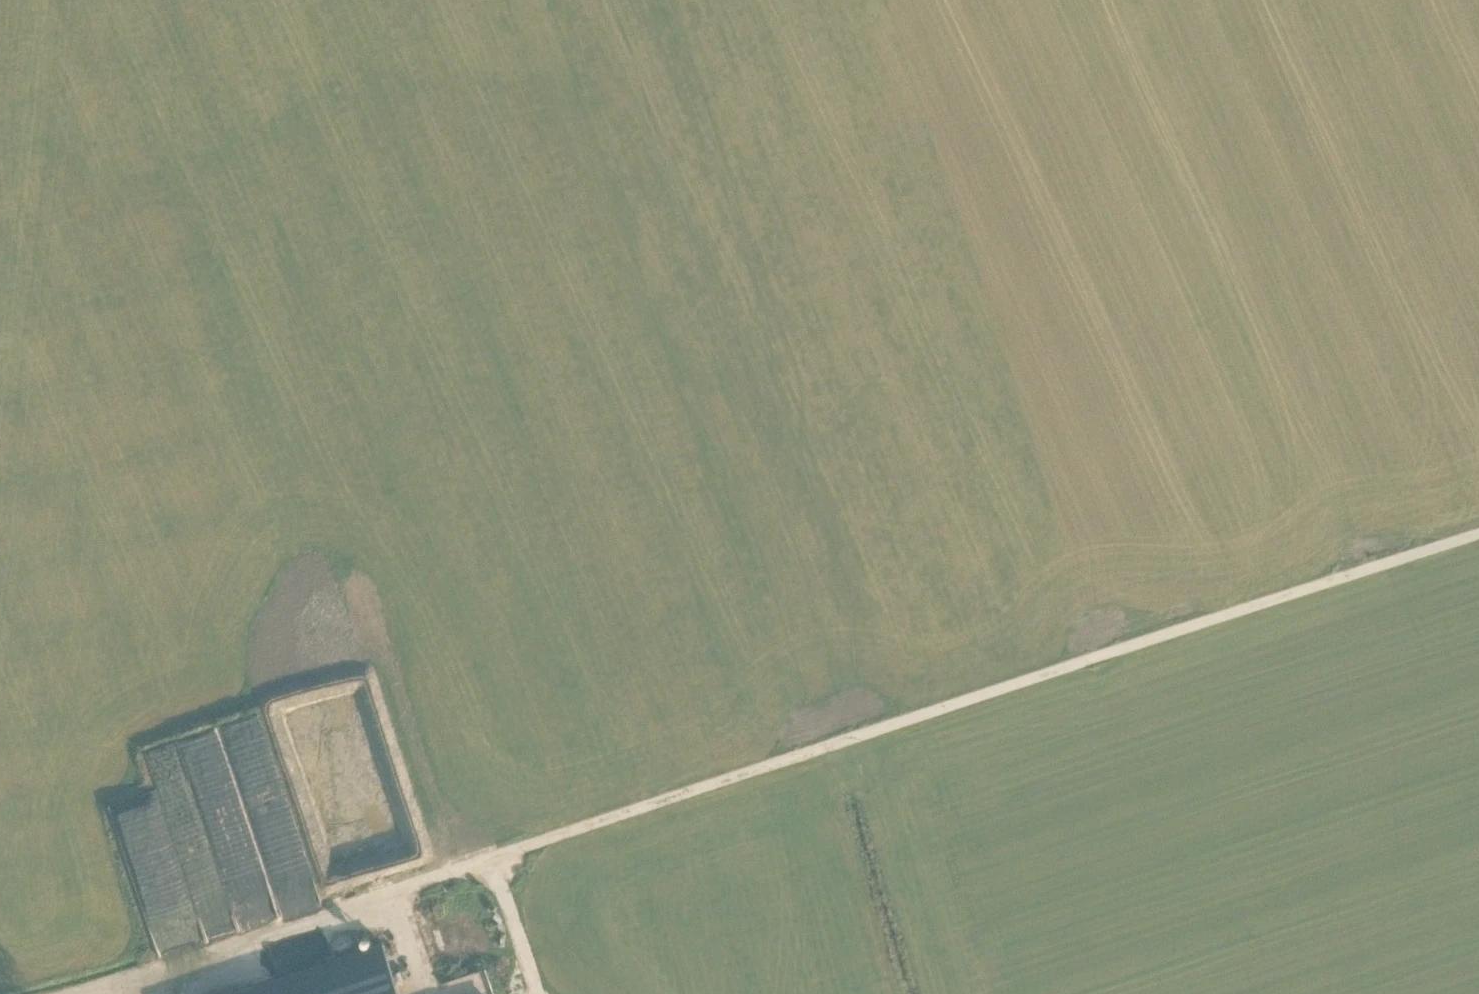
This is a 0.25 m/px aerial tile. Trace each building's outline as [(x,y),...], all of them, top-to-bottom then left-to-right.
[(233,756),(235,756),(240,779),(275,770),(261,713),(225,722),(233,756)] [(151,752),(154,759),(174,751),(171,744),(151,752)] [(187,865),(195,892),(223,884),(214,851),(196,856),(198,862),(187,865)] [(470,907),(215,993),(499,993),(470,907)]
